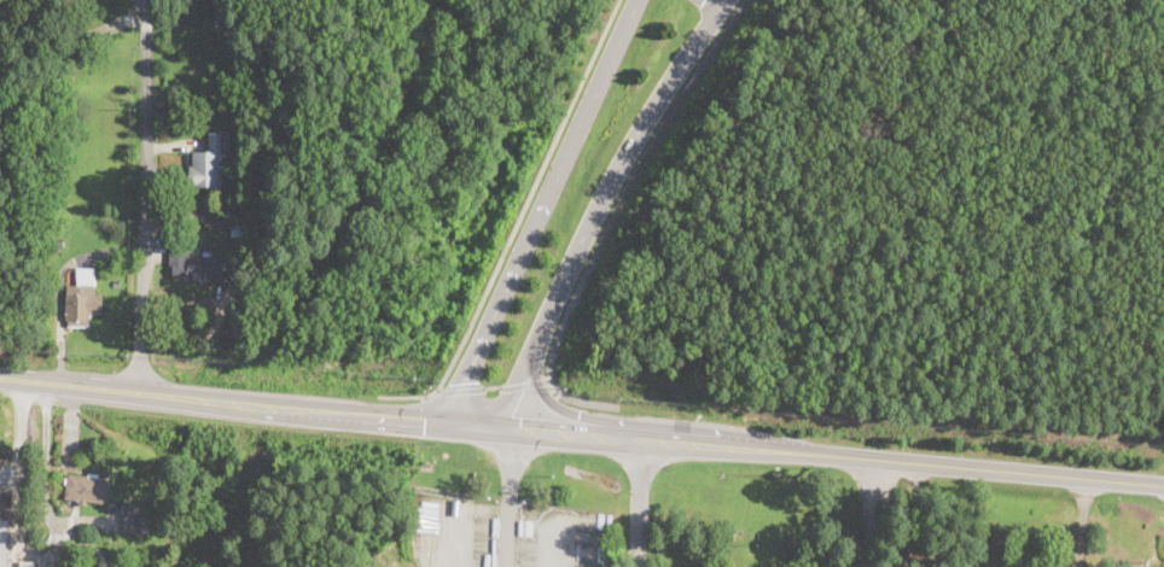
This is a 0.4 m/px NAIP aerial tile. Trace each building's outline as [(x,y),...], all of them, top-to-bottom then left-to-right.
[(221,186),(191,187),(190,166),(193,166),(193,152),(209,152),(209,146),(221,146),(221,186)] [(225,258),(223,280),(188,280),(188,277),(173,277),(173,265),(169,265),(169,245),(190,245),(190,258),(225,258)] [(95,268),(95,296),(103,296),(103,315),(92,315),(92,321),(88,321),(88,327),(66,327),(66,321),(65,321),(65,294),(68,294),(68,286),(78,286),(78,268),(95,268)] [(111,480),(107,504),(88,501),(87,505),(78,504),(80,501),(65,499),(68,485),(64,485),(65,478),(69,479),(69,474),(111,480)] [(10,513),(7,566),(0,566),(0,494),(13,495),(12,513),(10,513)] [(138,505),(138,515),(130,515),(130,518),(146,518),(145,533),(123,533),(124,505),(138,505)]
